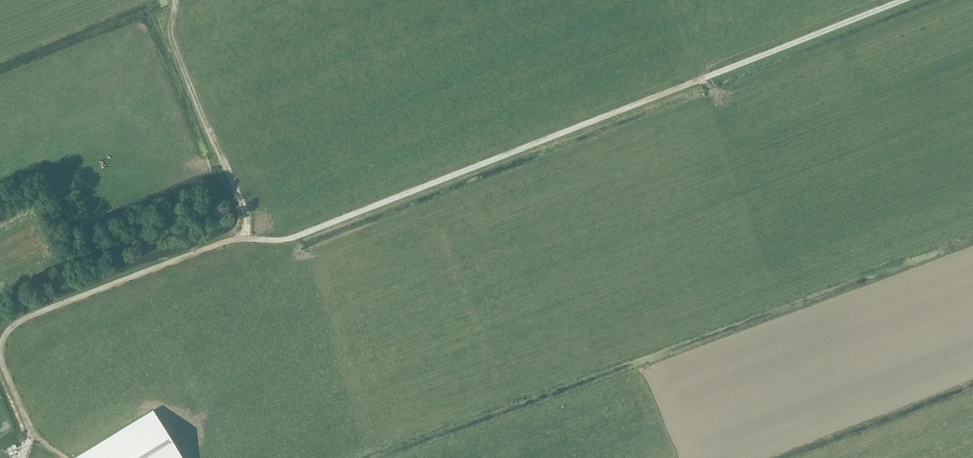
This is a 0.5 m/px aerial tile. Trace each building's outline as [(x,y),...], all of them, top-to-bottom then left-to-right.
[(153,411),(78,457),(182,457),(153,411)]
